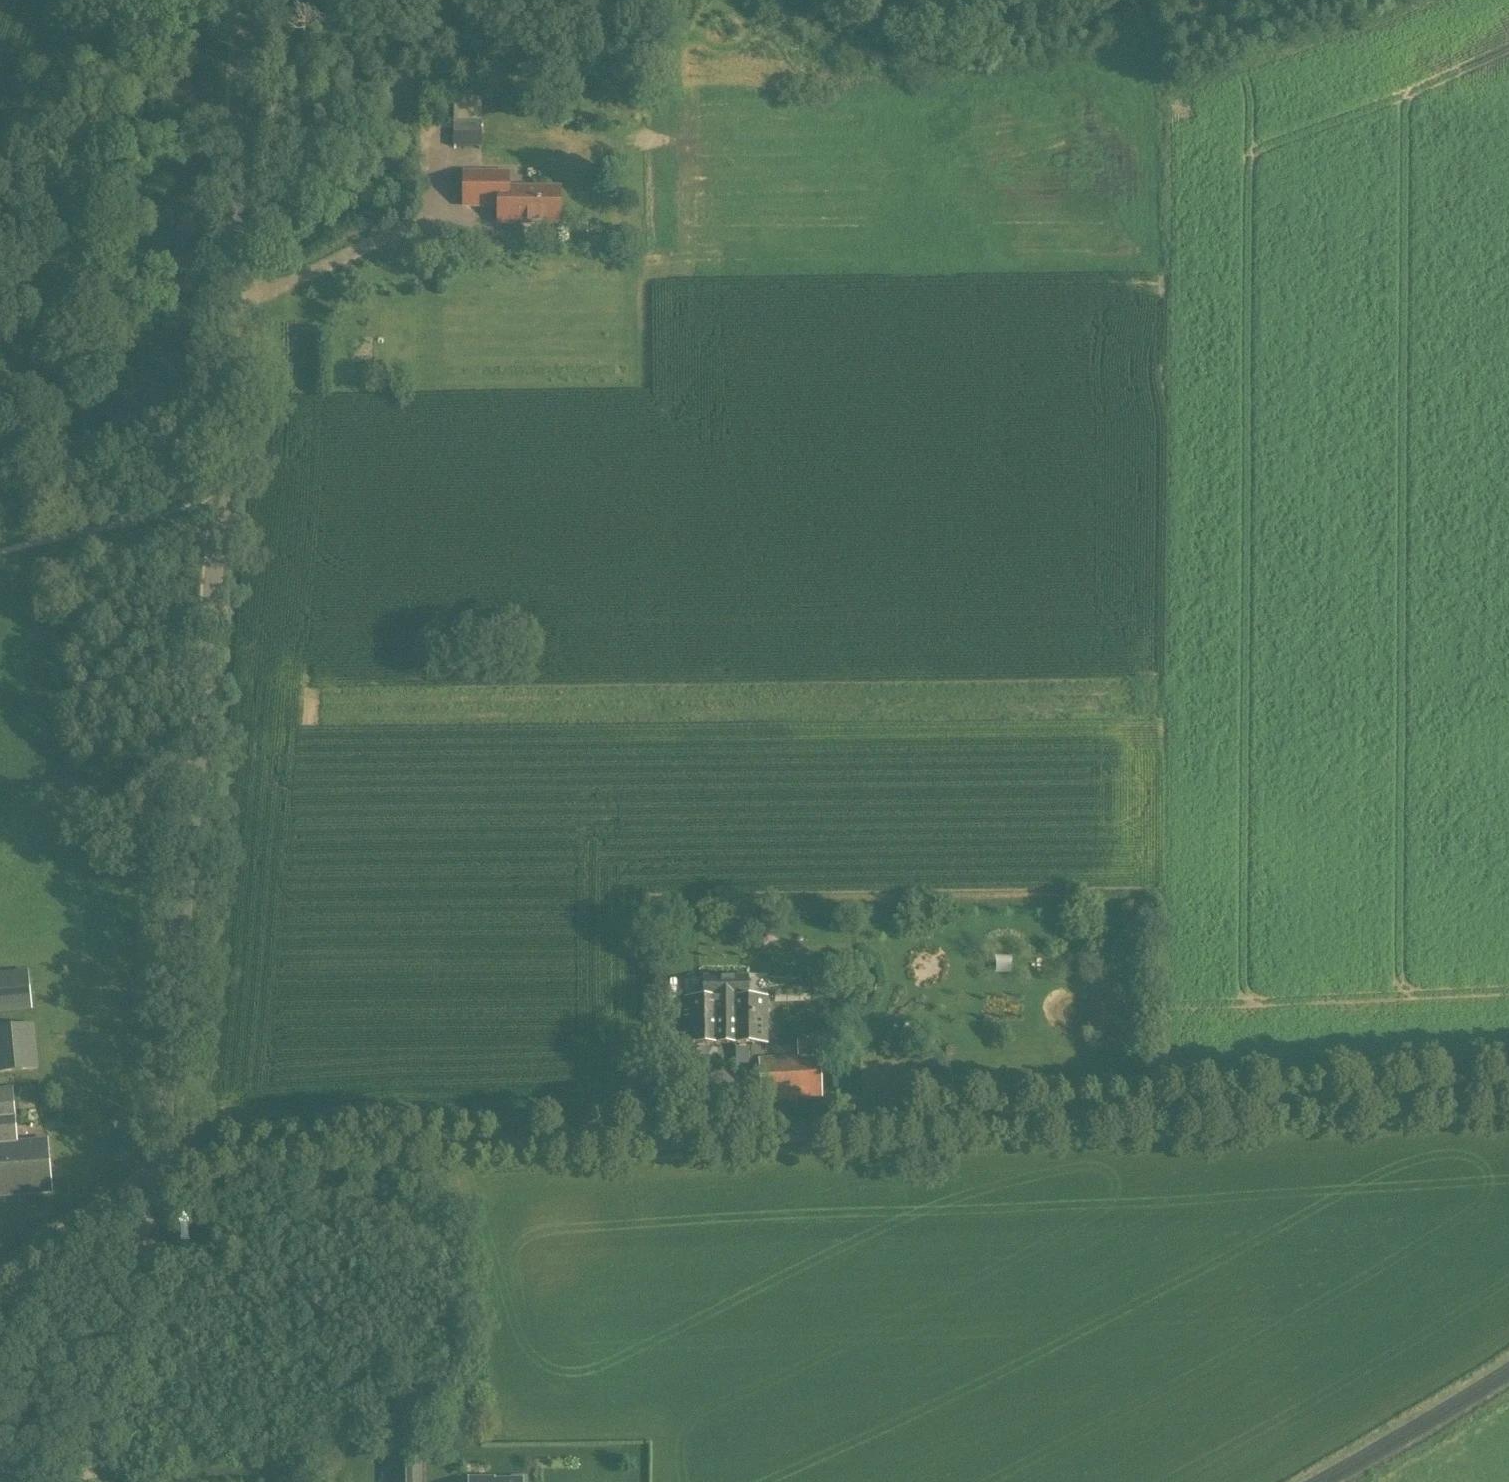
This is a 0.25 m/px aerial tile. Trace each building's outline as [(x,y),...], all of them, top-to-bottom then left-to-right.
[(455,147),(482,147),(482,99),(455,98),(455,147)] [(463,206),(507,206),(507,223),(560,223),(560,188),(509,188),(509,174),(463,174),(463,206)] [(32,1011),(28,970),(27,970),(0,973),(0,1014),(32,1011)] [(703,998),(685,998),(685,1044),(767,1044),(767,1014),(766,995),(748,996),(747,978),(703,978),(703,998)] [(0,1028),(0,1073),(38,1070),(39,1069),(35,1024),(33,1025),(0,1028)] [(798,1056),(758,1058),(761,1103),(823,1098),(820,1039),(797,1040),(798,1056)] [(0,1089),(0,1196),(52,1192),(48,1140),(19,1141),(14,1087),(0,1089)] [(390,1481),(422,1481),(422,1448),(390,1449),(390,1481)]
